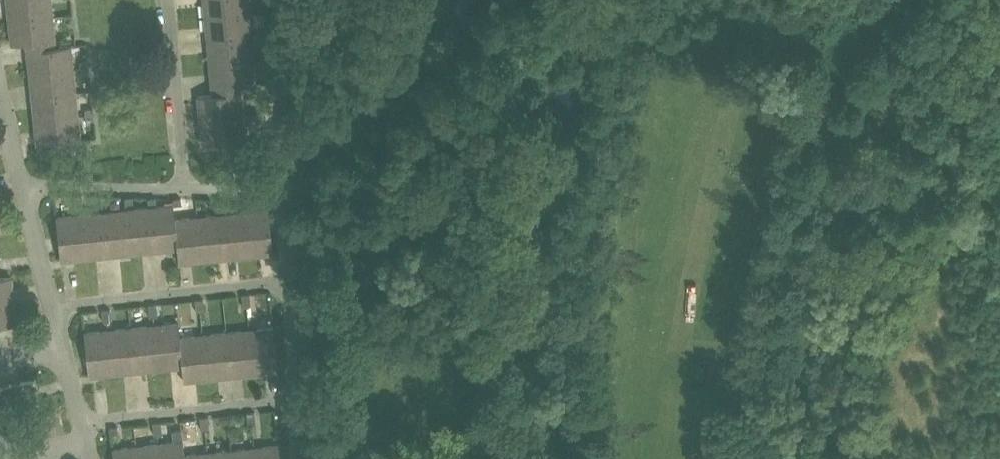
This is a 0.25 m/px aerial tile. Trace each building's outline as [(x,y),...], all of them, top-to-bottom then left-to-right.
[(8,19),(50,15),(49,0),(6,0),(8,19)] [(204,17),(247,13),(246,0),(202,0),(204,17)] [(247,13),(204,17),(206,41),(249,36),(247,13)] [(50,15),(8,19),(11,44),(25,43),(26,48),(53,46),(50,15)] [(206,41),(208,64),(251,59),(249,36),(206,41)] [(53,46),(26,48),(28,71),(72,67),(69,44),(60,45),(53,46)] [(208,64),(210,87),(238,84),(254,83),(251,59),(208,64)] [(74,91),(72,67),(28,71),(30,95),(74,91)] [(197,95),(199,119),(241,115),(238,84),(210,87),(211,94),(197,95)] [(30,95),(33,119),(76,115),(74,91),(30,95)] [(79,139),(76,115),(33,119),(35,143),(79,139)] [(241,115),(199,119),(201,143),(243,139),(241,115)] [(156,250),(177,248),(178,248),(175,221),(176,221),(174,205),(152,207),(156,250)] [(152,207),(128,210),(133,253),(156,250),(152,207)] [(105,213),(109,255),(133,253),(128,210),(105,213)] [(266,210),(244,213),(249,255),(271,253),(266,210)] [(105,213),(81,215),(86,258),(109,255),(105,213)] [(249,255),(244,213),(222,215),(227,258),(249,255)] [(86,258),(81,215),(56,218),(61,261),(86,258)] [(222,215),(199,218),(204,261),(227,258),(222,215)] [(199,218),(176,221),(175,221),(178,248),(177,248),(178,263),(204,261),(199,218)] [(13,297),(13,292),(9,292),(7,276),(0,277),(0,299),(13,297)] [(16,322),(13,297),(0,299),(0,324),(16,322)] [(161,369),(182,366),(183,366),(180,338),(179,323),(156,326),(161,369)] [(161,369),(156,326),(133,328),(137,371),(161,369)] [(114,374),(137,371),(133,328),(109,331),(114,374)] [(251,330),(255,373),(277,371),(273,328),(251,330)] [(232,376),(255,373),(251,330),(227,333),(232,376)] [(89,377),(114,374),(109,331),(84,334),(89,377)] [(232,376),(227,333),(204,336),(208,378),(232,376)] [(184,381),(208,378),(204,336),(180,338),(183,366),(182,366),(184,381)] [(35,379),(18,382),(22,405),(39,402),(35,379)] [(22,405),(18,382),(1,385),(5,408),(22,405)] [(184,456),(185,456),(181,429),(171,430),(173,442),(159,444),(161,458),(184,458),(184,456)] [(136,447),(137,458),(161,458),(159,444),(136,447)] [(255,458),(279,458),(277,445),(254,448),(255,458)] [(136,447),(112,450),(113,458),(137,458),(136,447)] [(231,451),(232,458),(255,458),(254,448),(231,451)] [(231,451),(208,453),(209,458),(232,458),(231,451)]
